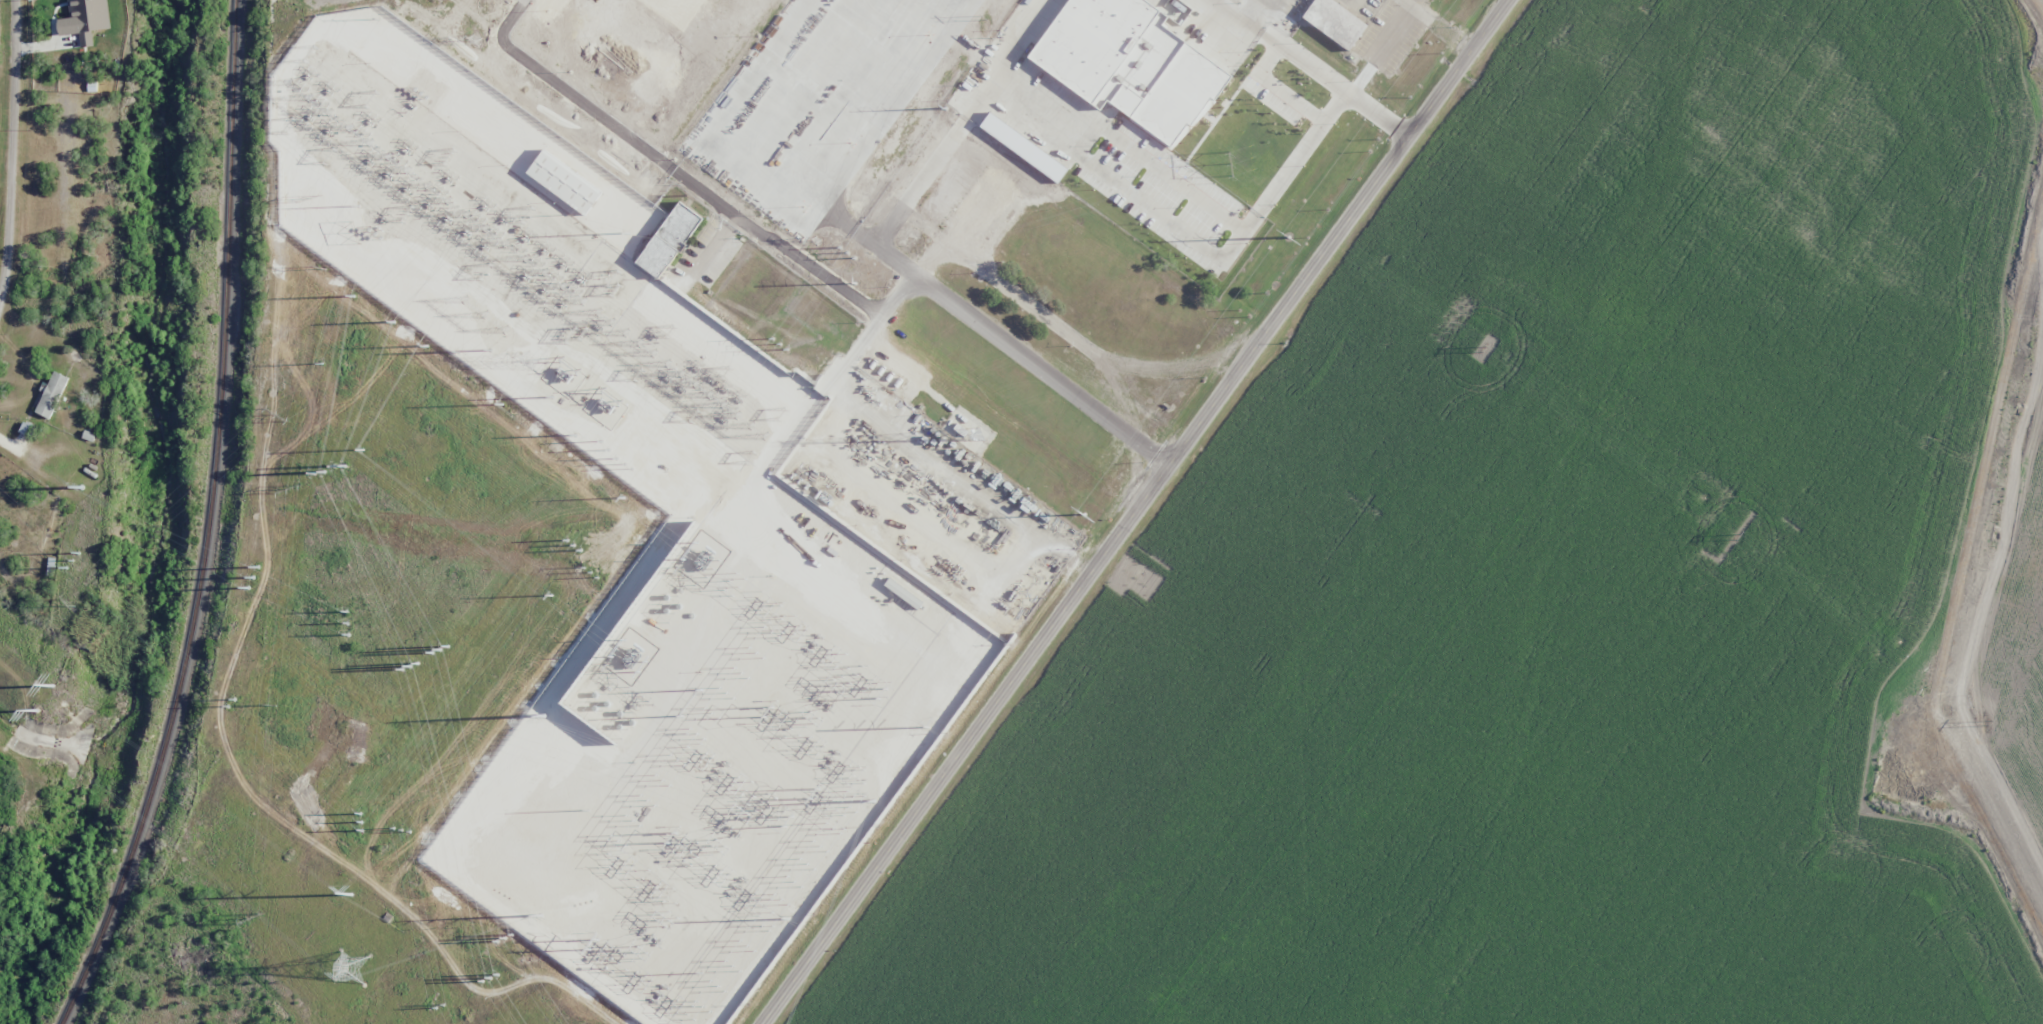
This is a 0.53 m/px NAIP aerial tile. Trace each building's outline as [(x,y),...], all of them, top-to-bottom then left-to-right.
[(107,0),(70,0),(72,17),(58,19),(60,35),(79,33),(81,47),(94,45),(92,30),(110,28),(107,0)] [(1157,9),(1143,0),(1070,0),(1030,60),(1094,102),(1157,9)] [(1367,25),(1332,0),(1314,0),(1301,18),(1349,51),(1367,25)] [(1231,75),(1184,43),(1172,61),(1143,42),(1133,56),(1159,74),(1130,118),(1173,148),(1208,96),(1214,101),(1231,75)] [(585,215),(603,191),(543,149),(526,173),(585,215)] [(635,262),(658,279),(702,218),(678,202),(635,262)] [(35,412),(50,418),(68,377),(53,370),(35,412)] [(29,436),(34,425),(24,420),(18,432),(29,436)]
